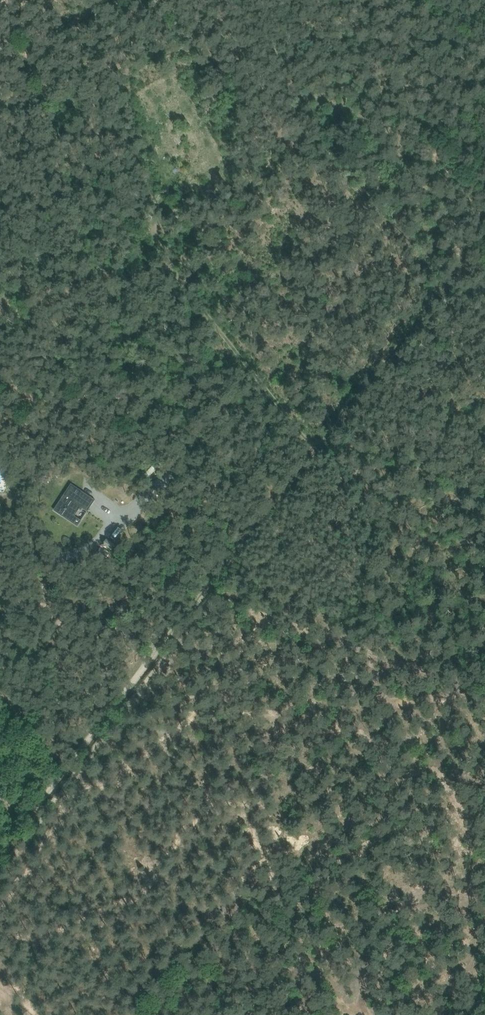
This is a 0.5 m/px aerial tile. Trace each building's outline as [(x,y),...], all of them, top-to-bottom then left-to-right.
[(165,475),(157,482),(163,489),(171,483),(165,475)] [(73,484),(55,511),(79,526),(82,521),(75,517),(89,495),(73,484)] [(106,539),(102,545),(111,551),(115,545),(106,539)]
